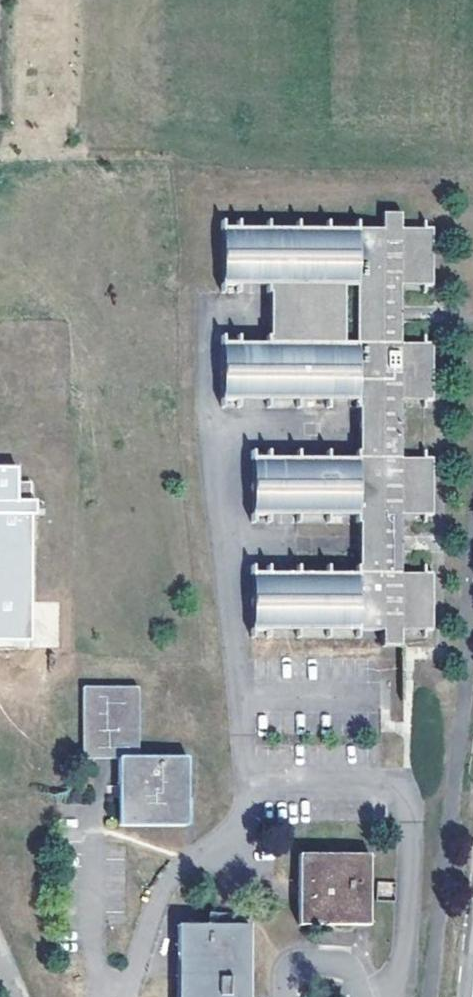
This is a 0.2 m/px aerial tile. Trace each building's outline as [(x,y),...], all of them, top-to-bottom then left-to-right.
[(426,285),(425,226),(401,227),(401,211),(382,212),(382,227),(266,228),(267,286),(267,293),(270,293),(270,336),(267,336),(268,342),(268,400),(360,399),(361,457),(299,457),(299,515),(358,514),(359,574),(300,575),(301,632),(387,632),(387,647),(406,647),(406,632),(430,631),(429,573),(405,573),(405,552),(397,552),(397,537),(405,537),(404,516),(428,516),(428,457),(404,458),(403,437),(395,437),(395,422),(403,422),(403,401),(427,401),(426,342),(402,342),(402,321),(394,321),(394,307),(402,306),(402,285),(426,285)] [(432,226),(425,226),(426,285),(433,285),(432,226)] [(267,286),(266,228),(221,229),(221,286),(267,286)] [(268,400),(268,342),(222,343),(223,400),(268,400)] [(299,515),(299,457),(253,458),(254,515),(299,515)] [(40,517),(46,518),(47,504),(41,503),(42,482),(28,481),(29,468),(0,467),(0,642),(35,644),(40,517)] [(301,632),(300,575),(255,575),(255,633),(301,632)] [(117,757),(117,823),(184,823),(185,757),(136,757),(137,686),(82,686),(81,757),(117,757)] [(298,923),(366,924),(367,854),(299,852),(298,923)] [(178,996),(248,996),(248,923),(178,922),(178,996)]
